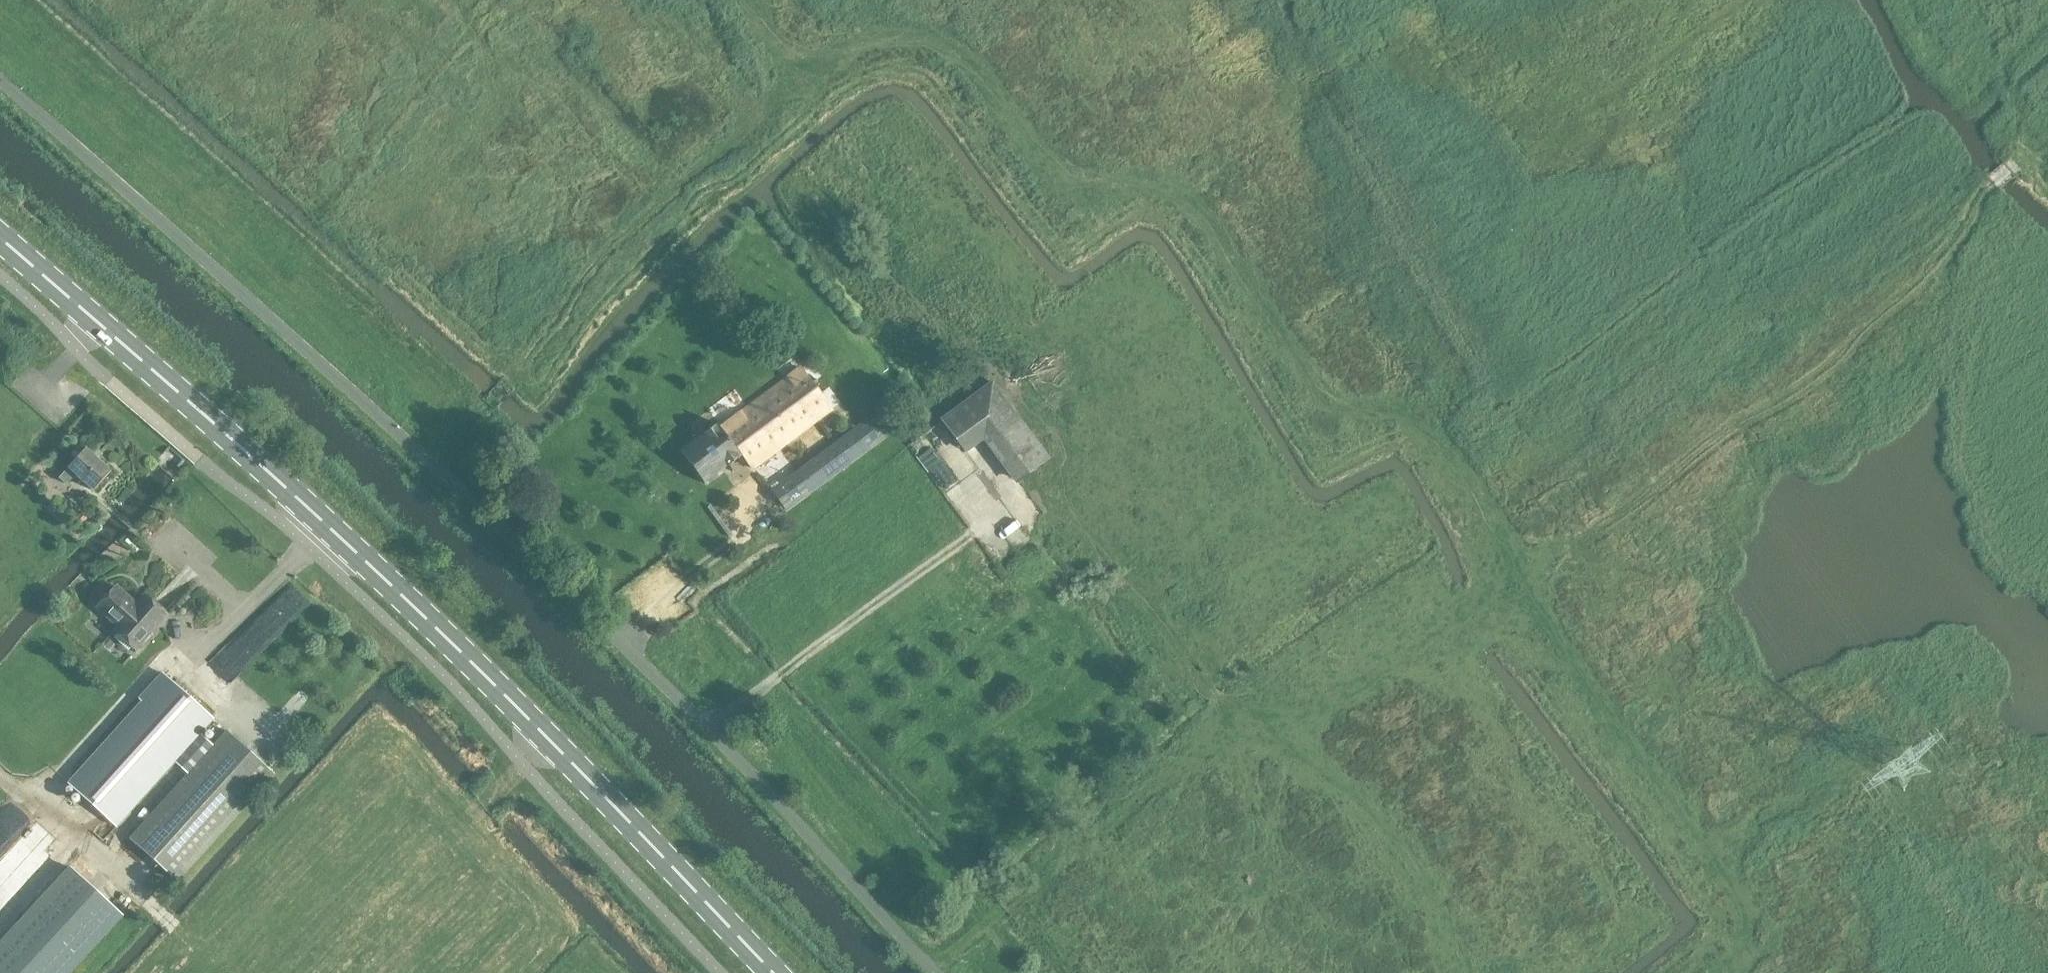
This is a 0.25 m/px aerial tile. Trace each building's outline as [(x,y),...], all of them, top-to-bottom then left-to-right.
[(797,371),(717,431),(714,426),(678,453),(702,486),(740,458),(750,471),(828,412),(797,371)] [(990,383),(939,421),(962,452),(982,437),(1015,482),(1046,459),(990,383)] [(798,475),(809,490),(870,444),(859,430),(819,460),(816,456),(804,465),(807,469),(798,475)] [(58,478),(66,486),(76,475),(92,490),(110,471),(86,448),(58,478)] [(115,587),(109,593),(96,607),(117,626),(114,630),(134,648),(164,615),(144,597),(136,605),(115,587)] [(66,784),(114,827),(212,720),(161,674),(137,700),(140,702),(66,784)] [(226,731),(216,742),(127,839),(175,883),(274,774),(226,731)] [(122,916),(69,867),(0,942),(0,972),(70,972),(122,916)]
